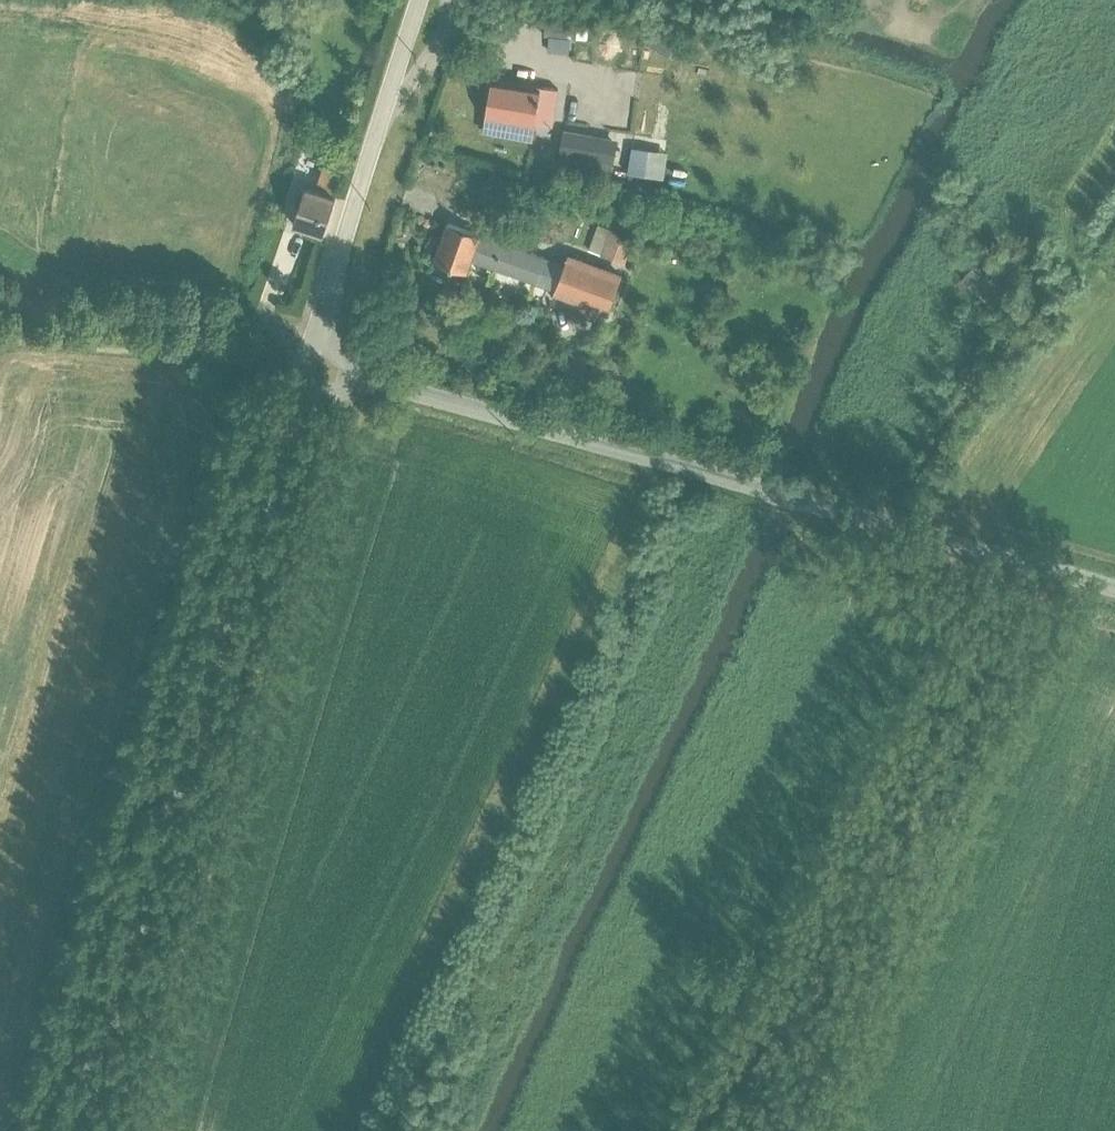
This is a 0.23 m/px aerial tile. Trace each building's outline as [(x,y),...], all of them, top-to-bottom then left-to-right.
[(546,23),(545,37),(549,38),(547,52),(569,54),(570,39),(588,41),(590,27),(546,23)] [(486,118),(537,126),(537,125),(536,124),(536,123),(554,125),(560,91),(492,79),(486,118)] [(537,126),(486,118),(484,133),(533,142),(537,126)] [(562,153),(560,164),(612,174),(614,163),(615,163),(619,141),(564,130),(560,153),(562,153)] [(633,148),(628,174),(665,180),(669,154),(666,153),(633,148)] [(325,160),(318,183),(337,189),(345,166),(325,160)] [(302,198),(293,225),(324,235),(337,198),(308,188),(310,184),(301,181),(296,196),(302,198)] [(448,224),(435,261),(468,274),(473,261),(556,291),(555,295),(608,315),(624,275),(570,255),(566,266),(448,224)] [(598,225),(588,250),(626,265),(635,240),(598,225)]
